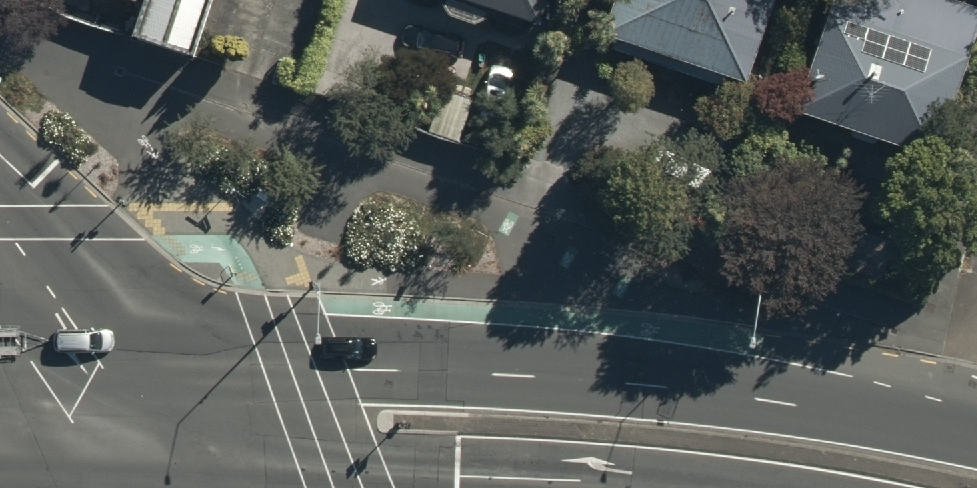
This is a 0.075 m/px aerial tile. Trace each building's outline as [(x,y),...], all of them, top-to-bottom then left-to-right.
[(135,43),(197,63),(217,0),(150,0),(135,43)] [(433,17),(530,50),(548,0),(439,0),(433,17)] [(749,91),(781,0),(621,0),(607,41),(749,91)] [(938,153),(976,44),(976,14),(937,0),(832,0),(795,104),(938,153)]
